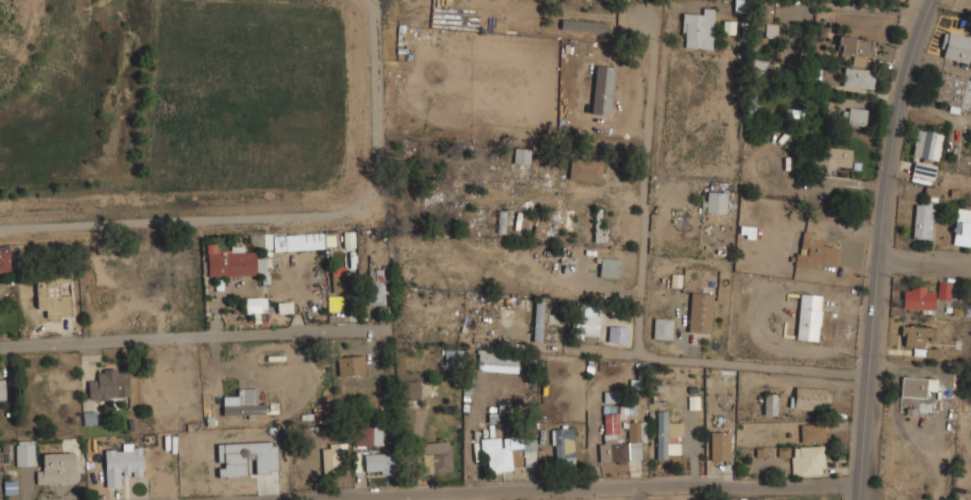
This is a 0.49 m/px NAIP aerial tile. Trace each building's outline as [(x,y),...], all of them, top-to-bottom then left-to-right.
[(747,11),(747,0),(733,0),(733,11),(747,11)] [(682,10),(682,48),(713,48),(713,10),(682,10)] [(561,30),(608,32),(609,22),(561,21),(561,30)] [(967,63),(970,46),(970,37),(944,30),(938,56),(967,63)] [(850,65),(871,65),(871,38),(838,38),(838,56),(850,56),(850,65)] [(767,72),(767,58),(750,58),(750,72),(767,72)] [(593,87),(591,114),(609,115),(613,66),(595,64),(594,74),(588,73),(587,86),(593,87)] [(874,70),(844,67),(842,85),(872,89),(874,70)] [(969,111),(970,102),(970,80),(940,72),(932,102),(969,111)] [(846,124),(865,126),(866,108),(847,107),(846,124)] [(942,133),(916,128),(910,155),(936,160),(942,133)] [(529,147),(513,147),(513,163),(529,163),(529,147)] [(850,169),(850,147),(820,147),(820,169),(850,169)] [(601,160),(568,160),(568,181),(601,181),(601,160)] [(933,180),(935,164),(913,161),(911,177),(933,180)] [(700,212),(725,212),(725,191),(700,191),(700,212)] [(931,240),(933,204),(914,203),(912,239),(931,240)] [(956,207),(951,244),(970,246),(970,209),(956,207)] [(594,241),(601,241),(602,209),(594,209),(594,241)] [(506,211),(497,210),(494,231),(504,232),(506,211)] [(344,247),(354,247),(354,232),(343,232),(344,247)] [(284,233),(284,249),(323,249),(323,233),(284,233)] [(271,234),(262,234),(262,250),(272,249),(271,234)] [(0,245),(0,274),(9,274),(8,245),(0,245)] [(256,275),(256,265),(263,265),(263,260),(256,260),(256,251),(242,252),(242,248),(218,248),(218,245),(206,245),(206,276),(256,275)] [(617,278),(618,258),(598,257),(597,277),(617,278)] [(346,293),(346,265),(331,265),(331,293),(346,293)] [(70,274),(35,274),(35,309),(45,309),(45,318),(70,318),(70,274)] [(950,281),(936,285),(940,301),(954,298),(950,281)] [(933,310),(933,287),(902,287),(902,310),(933,310)] [(712,292),(689,291),(686,332),(709,333),(712,292)] [(796,339),(818,340),(820,294),(798,293),(796,339)] [(245,298),(245,314),(261,313),(260,297),(245,298)] [(542,341),(542,321),(545,321),(545,299),(533,299),(533,341),(542,341)] [(277,303),(277,314),(292,313),(291,302),(277,303)] [(598,336),(599,304),(574,303),(573,340),(582,340),(582,336),(598,336)] [(652,338),(671,338),(671,318),(652,318),(652,338)] [(626,342),(626,324),(605,324),(605,342),(626,342)] [(938,326),(900,325),(900,346),(924,346),(924,337),(938,337),(938,326)] [(925,357),(939,357),(940,349),(926,349),(925,357)] [(462,350),(444,350),(444,367),(461,367),(462,350)] [(476,371),(517,371),(517,351),(476,351),(476,371)] [(337,355),(337,375),(363,375),(363,355),(337,355)] [(87,399),(128,399),(128,369),(97,369),(97,381),(87,381),(87,399)] [(900,397),(925,398),(926,388),(935,389),(936,378),(900,376),(900,397)] [(419,397),(419,381),(402,381),(402,397),(419,397)] [(829,409),(829,387),(792,387),(792,409),(829,409)] [(763,414),(776,414),(776,393),(764,393),(763,414)] [(520,408),(528,412),(534,401),(525,397),(520,408)] [(266,404),(222,404),(222,415),(266,415),(266,404)] [(655,410),(656,459),(667,459),(667,436),(681,436),(681,422),(666,422),(666,410),(655,410)] [(94,424),(94,412),(83,412),(83,424),(94,424)] [(617,413),(599,413),(600,463),(640,462),(639,442),(646,442),(646,420),(627,421),(627,442),(617,442),(617,413)] [(823,423),(800,423),(800,442),(823,442),(823,423)] [(353,445),(382,445),(382,426),(353,426),(353,445)] [(573,426),(551,426),(552,467),(573,467),(573,426)] [(729,431),(709,431),(709,460),(728,460),(729,431)] [(536,436),(480,438),(481,461),(488,461),(488,470),(537,469),(536,436)] [(452,470),(449,439),(421,442),(424,473),(452,470)] [(33,441),(14,441),(14,466),(33,466),(33,441)] [(321,472),(340,472),(340,460),(346,460),(346,443),(321,443),(321,472)] [(823,445),(790,445),(790,475),(823,475),(823,445)] [(104,450),(106,488),(121,487),(121,474),(132,474),(132,477),(143,477),(142,449),(104,450)] [(76,453),(42,453),(42,470),(36,470),(36,484),(76,484),(76,453)] [(393,453),(364,453),(364,473),(393,473),(393,453)]
